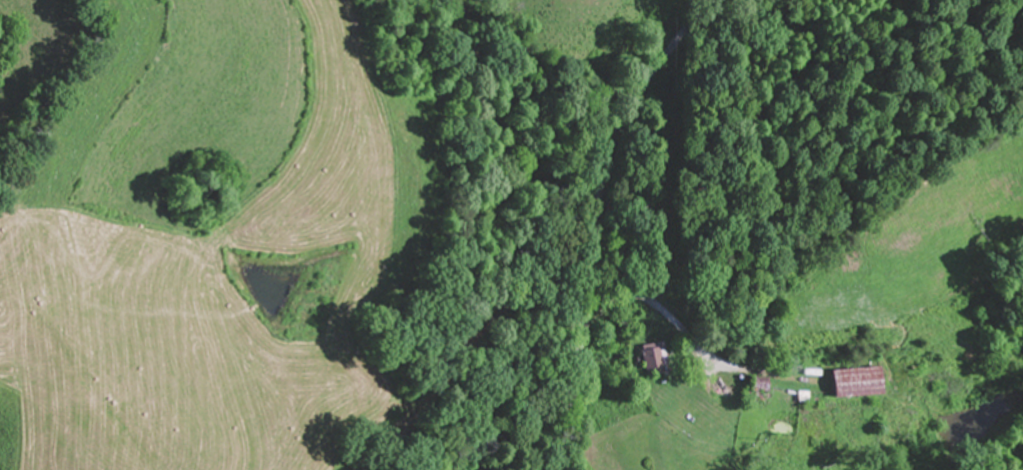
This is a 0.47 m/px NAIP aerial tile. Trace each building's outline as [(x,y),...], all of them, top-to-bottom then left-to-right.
[(645,372),(670,368),(665,342),(641,347),(645,372)] [(882,369),(832,370),(833,399),(882,399),(882,369)]
